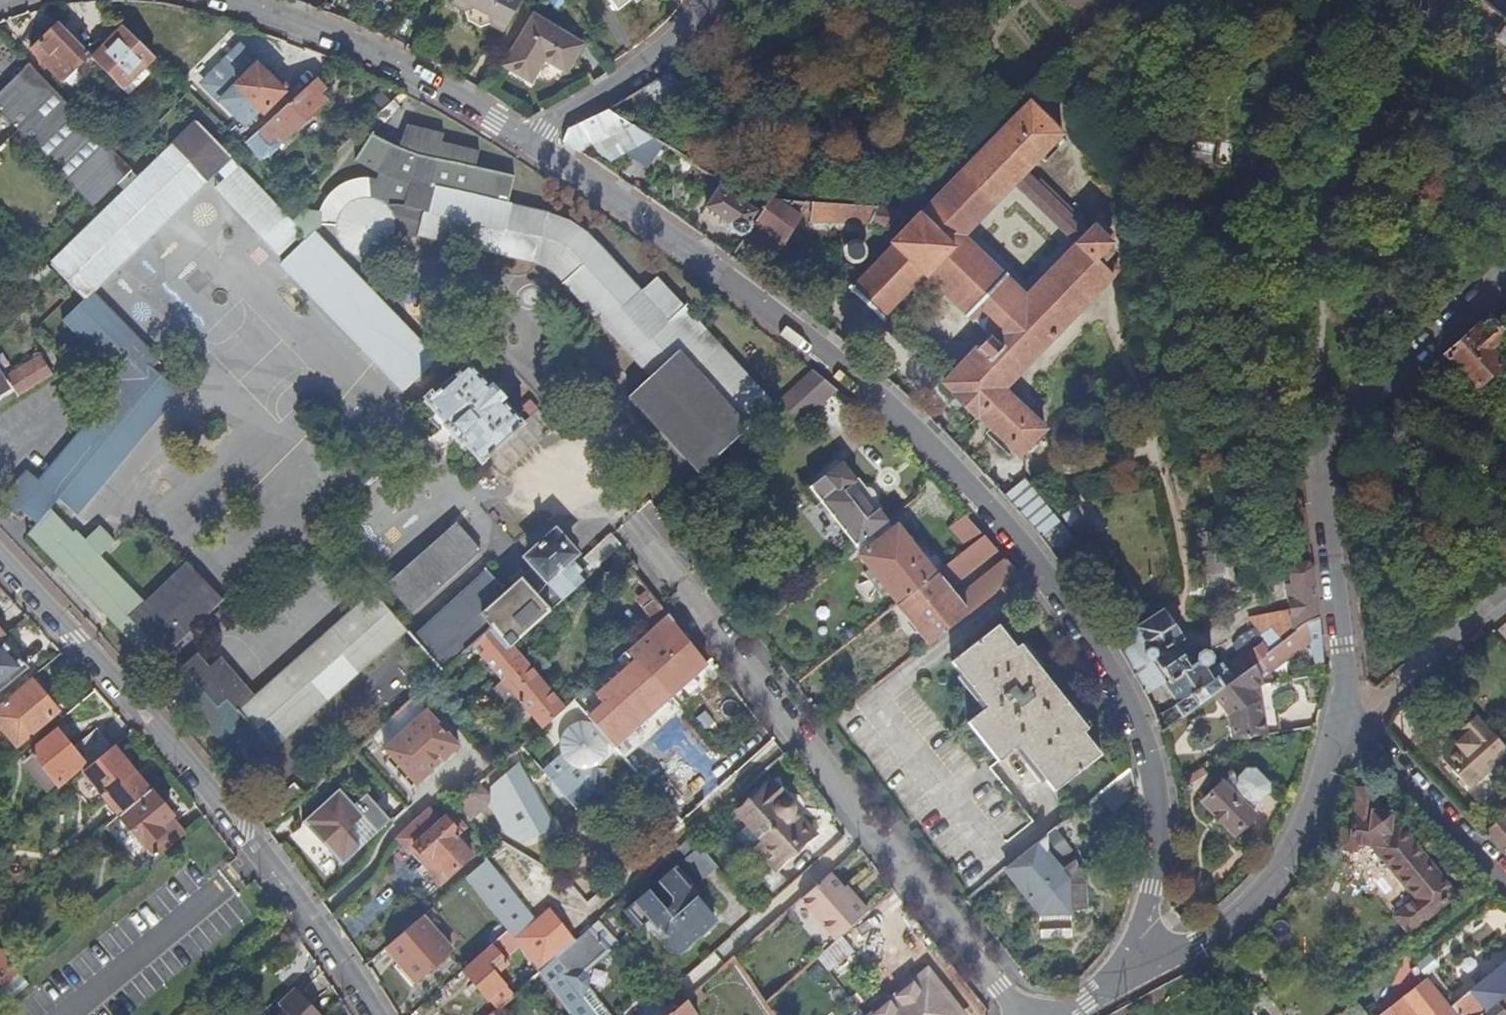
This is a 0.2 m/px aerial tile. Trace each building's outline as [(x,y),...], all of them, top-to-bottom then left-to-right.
[(395,0),(376,0),(387,9),(395,0)] [(453,3),(465,9),(468,22),(480,28),(495,25),(505,31),(522,0),(454,0),(453,3)] [(617,13),(634,0),(607,0),(617,13)] [(539,12),(506,64),(533,81),(547,58),(567,71),(586,42),(539,12)] [(1503,24),(1488,41),(1505,57),(1505,26),(1503,24)] [(87,59),(57,28),(31,53),(54,77),(66,66),(73,72),(87,59)] [(153,60),(122,30),(90,61),(120,92),(153,60)] [(236,108),(253,126),(284,97),(282,95),(286,91),(269,74),(265,77),(257,69),(234,90),(245,100),(236,108)] [(680,82),(670,69),(657,80),(632,96),(639,104),(653,111),(679,91),(680,82)] [(82,201),(92,211),(129,174),(29,73),(0,101),(0,118),(82,201)] [(322,93),(314,85),(244,149),(260,165),(270,162),(271,160),(277,156),(282,146),(324,107),(317,99),(322,93)] [(1113,257),(1112,237),(1101,226),(1090,236),(1028,174),(1064,137),(1032,103),(922,217),(919,214),(917,216),(920,219),(896,243),(893,240),(891,242),(894,245),(892,248),(893,249),(853,290),(851,289),(849,291),(851,292),(850,294),(852,296),(853,294),(859,300),(857,301),(865,308),(872,315),(874,314),(879,319),(877,321),(879,322),(880,321),(883,323),(885,321),(883,319),(922,278),(924,281),(927,278),(988,337),(986,339),(988,342),(979,350),(977,348),(976,350),(977,352),(945,385),(955,395),(954,397),(977,420),(979,418),(1019,458),(1048,430),(1007,390),(1120,273),(1109,262),(1113,257)] [(399,111),(393,104),(377,118),(380,119),(380,118),(384,125),(399,111)] [(643,133),(608,110),(598,115),(568,130),(563,141),(580,153),(590,146),(596,154),(608,161),(622,150),(643,133)] [(49,511),(59,500),(77,516),(182,395),(152,371),(155,363),(91,297),(216,178),(232,163),(195,124),(50,268),(84,303),(64,322),(124,383),(38,482),(26,471),(0,502),(0,504),(14,516),(19,511),(35,525),(49,510),(49,511)] [(627,403),(698,479),(775,409),(659,282),(643,297),(605,256),(583,236),(561,225),(549,219),(519,212),(508,209),(515,180),(477,170),(480,154),(442,146),(444,137),(407,129),(397,154),(371,139),(357,164),(378,176),(376,183),(371,182),(361,182),(350,185),(341,189),(334,194),(328,201),(324,208),(320,217),(304,214),(290,227),(286,223),(264,245),(278,259),(300,238),(306,243),(282,267),(403,394),(436,363),(314,236),(319,227),(339,228),(339,233),(341,240),(343,239),(347,245),(351,249),(358,253),(366,254),(374,252),(381,249),(385,244),(389,238),(390,232),(391,226),(390,221),(394,220),(420,226),(417,238),(531,264),(537,266),(542,269),(550,275),(559,282),(570,292),(652,380),(627,403)] [(656,140),(643,133),(622,150),(633,157),(656,140)] [(1187,163),(1260,176),(1265,152),(1191,139),(1187,163)] [(213,193),(264,245),(286,223),(235,171),(213,193)] [(747,233),(751,226),(749,220),(754,211),(719,188),(705,208),(729,224),(730,231),(739,236),(745,235),(747,233)] [(770,198),(769,199),(751,226),(747,233),(775,254),(781,245),(783,246),(799,218),(798,217),(808,201),(770,198)] [(1463,215),(1465,207),(1460,201),(1452,203),(1449,211),(1455,216),(1463,215)] [(869,226),(887,231),(908,211),(902,208),(877,206),(869,226)] [(863,255),(864,251),(863,248),(861,245),(858,243),(855,242),(851,243),(848,245),(846,248),(846,251),(846,254),(848,257),(851,259),(855,260),(858,259),(861,257),(863,255)] [(740,244),(733,253),(738,257),(744,248),(740,244)] [(1488,320),(1443,360),(1449,367),(1452,363),(1477,391),(1501,368),(1488,353),(1504,339),(1488,320)] [(19,399),(54,378),(42,358),(6,380),(19,399)] [(488,390),(468,367),(425,404),(435,416),(428,422),(463,462),(471,456),(481,467),(489,460),(503,476),(555,430),(540,414),(523,429),(502,405),(504,403),(491,388),(488,390)] [(813,374),(779,406),(799,429),(837,393),(813,374)] [(821,505),(856,550),(889,524),(880,513),(875,517),(853,489),(858,485),(843,466),(825,480),(836,494),(821,505)] [(1037,493),(1024,478),(1004,495),(1041,538),(1062,521),(1046,504),(1038,503),(1037,493)] [(860,483),(858,485),(853,489),(875,517),(880,513),(882,511),(860,483)] [(51,556),(73,535),(49,511),(49,510),(35,525),(29,532),(51,556)] [(985,539),(966,518),(951,530),(968,553),(970,551),(985,539)] [(889,524),(856,550),(863,558),(895,533),(889,524)] [(387,588),(412,616),(482,554),(457,526),(387,588)] [(98,560),(115,544),(100,529),(83,545),(73,535),(51,556),(160,668),(167,659),(165,656),(168,653),(222,602),(189,567),(144,609),(122,586),(98,560)] [(889,596),(898,607),(935,578),(898,531),(895,533),(863,558),(861,560),(872,573),(865,579),(883,601),(889,596)] [(560,603),(586,580),(569,560),(574,556),(555,534),(527,558),(534,567),(506,593),(488,573),(415,641),(444,673),(472,648),(543,729),(564,711),(508,648),(509,647),(548,614),(539,604),(552,593),(560,603)] [(582,564),(592,575),(620,549),(622,548),(619,546),(618,547),(611,538),(582,564)] [(1005,564),(985,539),(970,551),(981,566),(947,593),(956,603),(1005,564)] [(935,578),(898,607),(930,647),(1017,578),(1005,564),(956,603),(947,593),(981,566),(970,551),(968,553),(935,578)] [(1265,644),(1255,651),(1260,660),(1270,674),(1310,643),(1311,659),(1322,657),(1312,570),(1306,566),(1295,569),(1289,576),(1291,591),(1290,592),(1295,625),(1271,636),(1269,633),(1261,639),(1265,644)] [(647,587),(634,598),(648,615),(661,604),(647,587)] [(374,597),(240,714),(239,715),(246,723),(223,741),(251,774),(275,754),(272,750),(405,633),(407,635),(408,634),(373,595),(372,596),(374,597)] [(583,725),(577,726),(570,729),(565,734),(562,740),(561,747),(561,754),(563,757),(544,775),(566,798),(590,776),(589,775),(589,770),(595,769),(600,765),(604,759),(607,753),(613,753),(706,667),(667,616),(627,655),(635,664),(597,699),(605,707),(586,725),(583,725)] [(1154,655),(1150,658),(1167,684),(1164,685),(1178,705),(1175,707),(1182,718),(1188,714),(1213,695),(1230,716),(1234,740),(1236,740),(1279,735),(1276,718),(1263,719),(1261,702),(1253,691),(1264,683),(1254,665),(1260,660),(1255,651),(1242,660),(1241,658),(1231,665),(1235,670),(1228,675),(1222,666),(1211,674),(1210,676),(1214,681),(1211,684),(1201,670),(1205,671),(1211,667),(1212,659),(1209,655),(1200,654),(1184,666),(1171,646),(1172,645),(1172,641),(1157,618),(1154,620),(1152,617),(1146,616),(1138,621),(1137,627),(1139,630),(1138,631),(1154,655)] [(1016,651),(998,628),(953,665),(990,711),(970,725),(1000,764),(1020,748),(1055,794),(1102,758),(1085,737),(1090,733),(1021,647),(1016,651)] [(0,643),(0,694),(27,671),(3,641),(0,643)] [(160,668),(223,741),(246,723),(239,715),(240,714),(228,699),(217,708),(168,653),(165,656),(167,659),(160,668)] [(58,713),(34,683),(9,704),(7,702),(0,708),(0,727),(16,747),(58,713)] [(458,748),(426,712),(384,751),(416,786),(458,748)] [(1475,720),(1459,734),(1464,740),(1455,748),(1458,752),(1445,765),(1470,793),(1489,775),(1493,779),(1504,768),(1502,765),(1505,761),(1505,751),(1475,720)] [(83,768),(88,773),(113,751),(98,732),(71,753),(56,736),(34,754),(44,767),(40,770),(44,775),(48,772),(53,778),(49,781),(53,787),(57,783),(60,787),(83,768)] [(113,751),(88,773),(86,774),(121,817),(149,794),(127,767),(132,763),(119,746),(113,751)] [(490,807),(521,847),(554,831),(517,764),(512,758),(484,782),(491,789),(490,795),(481,785),(458,805),(483,836),(492,828),(482,814),(490,807)] [(1114,813),(1138,811),(1136,795),(1131,771),(1100,796),(1107,805),(1114,813)] [(1233,837),(1252,818),(1243,809),(1249,804),(1252,805),(1255,807),(1268,795),(1266,786),(1254,773),(1245,773),(1236,782),(1235,791),(1230,796),(1221,787),(1202,805),(1233,837)] [(155,789),(149,794),(121,817),(156,860),(186,835),(162,806),(166,803),(155,789)] [(363,818),(378,834),(391,822),(367,795),(354,807),(339,790),(304,822),(343,866),(361,850),(346,834),(363,818)] [(740,898),(756,918),(783,893),(769,876),(769,875),(810,842),(795,823),(792,824),(789,820),(790,819),(792,815),(792,813),(790,809),(788,807),(785,805),(782,805),(780,805),(768,790),(735,816),(758,846),(750,852),(767,874),(740,898)] [(1357,790),(1354,820),(1373,822),(1374,813),(1392,815),(1392,810),(1376,808),(1377,791),(1357,790)] [(1107,805),(1100,796),(1084,809),(1091,817),(1107,805)] [(440,887),(473,860),(463,848),(469,842),(463,834),(465,832),(450,815),(440,823),(430,811),(399,841),(440,887)] [(1354,820),(1353,832),(1351,844),(1359,845),(1373,846),(1416,902),(1395,919),(1408,935),(1455,897),(1400,827),(1398,828),(1391,819),(1392,815),(1374,813),(1373,822),(1354,820)] [(346,834),(361,850),(378,834),(363,818),(346,834)] [(1490,834),(1505,851),(1505,820),(1490,833),(1490,834)] [(1351,844),(1353,832),(1344,831),(1342,851),(1358,853),(1359,845),(1351,844)] [(1072,853),(1054,833),(1006,871),(1042,916),(1074,916),(1080,915),(1083,913),(1088,909),(1087,893),(1087,887),(1082,879),(1081,876),(1079,872),(1077,870),(1071,870),(1064,860),(1072,853)] [(702,883),(715,871),(697,850),(684,862),(702,883)] [(530,964),(538,974),(574,943),(549,911),(533,924),(486,863),(466,881),(507,934),(522,954),(530,964)] [(633,906),(647,923),(658,936),(663,936),(662,941),(663,943),(666,947),(672,950),(679,949),(681,948),(685,946),(688,940),(688,934),(694,933),(699,929),(702,931),(711,922),(705,914),(701,918),(697,916),(700,913),(701,910),(691,898),(685,897),(683,899),(682,898),(686,893),(670,873),(655,886),(668,901),(668,913),(662,913),(646,894),(633,906)] [(829,877),(800,902),(835,943),(841,939),(867,915),(855,901),(851,903),(829,877)] [(639,930),(647,923),(633,906),(624,912),(639,930)] [(420,916),(385,947),(415,982),(450,951),(420,916)] [(569,1014),(608,1014),(588,990),(588,983),(582,975),(607,953),(604,948),(612,940),(597,923),(574,943),(538,974),(539,975),(569,1014)] [(496,1014),(539,975),(538,974),(530,964),(503,987),(495,977),(522,954),(507,934),(505,935),(462,974),(496,1014)] [(835,943),(816,960),(829,975),(853,953),(841,939),(835,943)] [(20,974),(0,951),(0,985),(3,989),(20,975),(20,974)] [(1439,970),(1429,958),(1418,967),(1427,979),(1439,970)] [(1505,996),(1505,964),(1451,1009),(1456,1014),(1483,1014),(1505,996)] [(927,974),(877,1014),(959,1014),(927,974)] [(20,975),(3,989),(0,991),(0,995),(8,1004),(30,986),(20,975)] [(1451,1009),(1428,980),(1384,1014),(1456,1014),(1451,1009)] [(297,992),(283,1004),(287,1008),(278,1014),(318,1014),(297,992)] [(1483,1014),(1505,1014),(1505,996),(1483,1014)] [(684,1003),(669,1014),(692,1014),(684,1003)]
